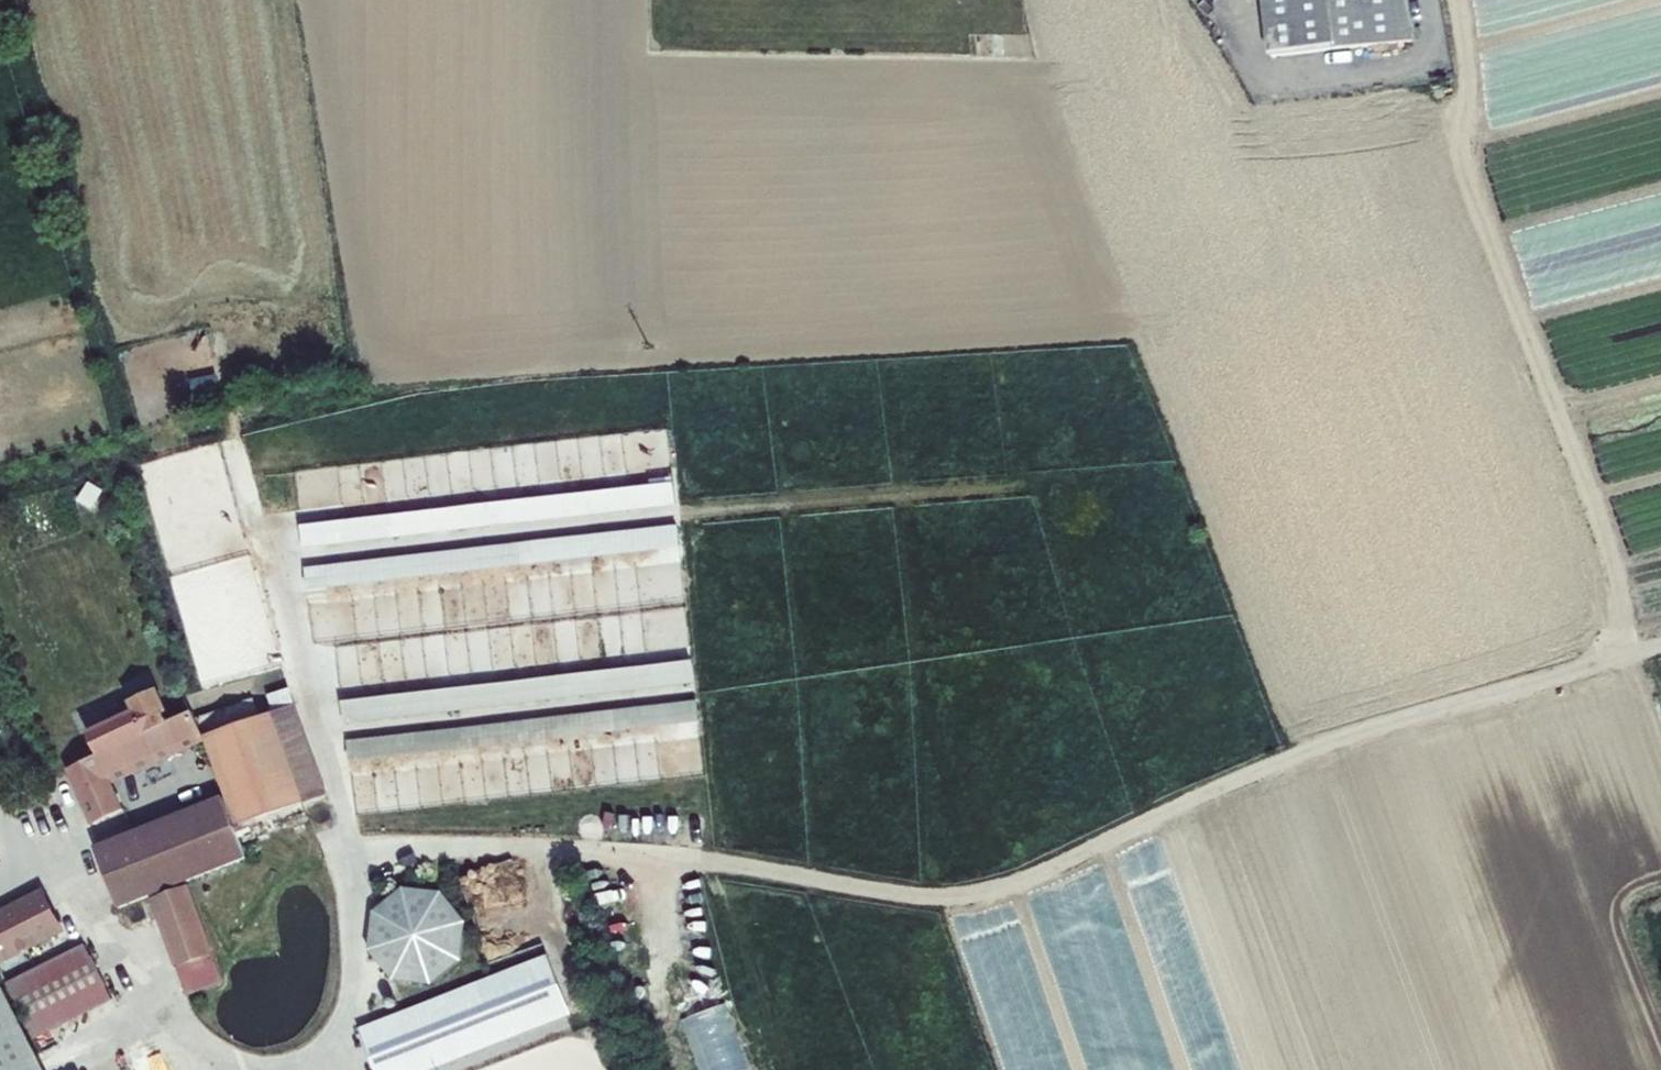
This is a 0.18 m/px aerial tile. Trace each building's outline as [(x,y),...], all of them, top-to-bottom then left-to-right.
[(1402,0),(1264,0),(1270,63),(1415,51),(1402,0)] [(192,378),(194,403),(221,400),(218,375),(192,378)] [(221,808),(131,844),(102,855),(93,859),(115,919),(152,907),(167,902),(184,894),(213,881),(241,868),(229,834),(298,810),(266,720),(199,744),(189,718),(181,721),(180,732),(155,747),(153,743),(158,734),(158,729),(131,732),(131,738),(105,743),(110,767),(82,776),(83,808),(95,838),(125,825),(115,794),(186,753),(189,765),(203,760),(221,808)] [(446,910),(448,891),(378,883),(368,968),(458,979),(466,912),(446,910)] [(167,902),(152,907),(177,975),(188,1005),(222,992),(210,962),(184,894),(167,902)] [(0,917),(0,966),(57,939),(38,899),(0,917)] [(365,1038),(383,1069),(427,1069),(568,993),(540,943),(365,1038)] [(81,953),(1,991),(27,1045),(106,1006),(81,953)] [(0,1002),(0,1069),(33,1069),(0,1002)] [(727,1002),(683,1016),(700,1069),(748,1069),(727,1002)]
